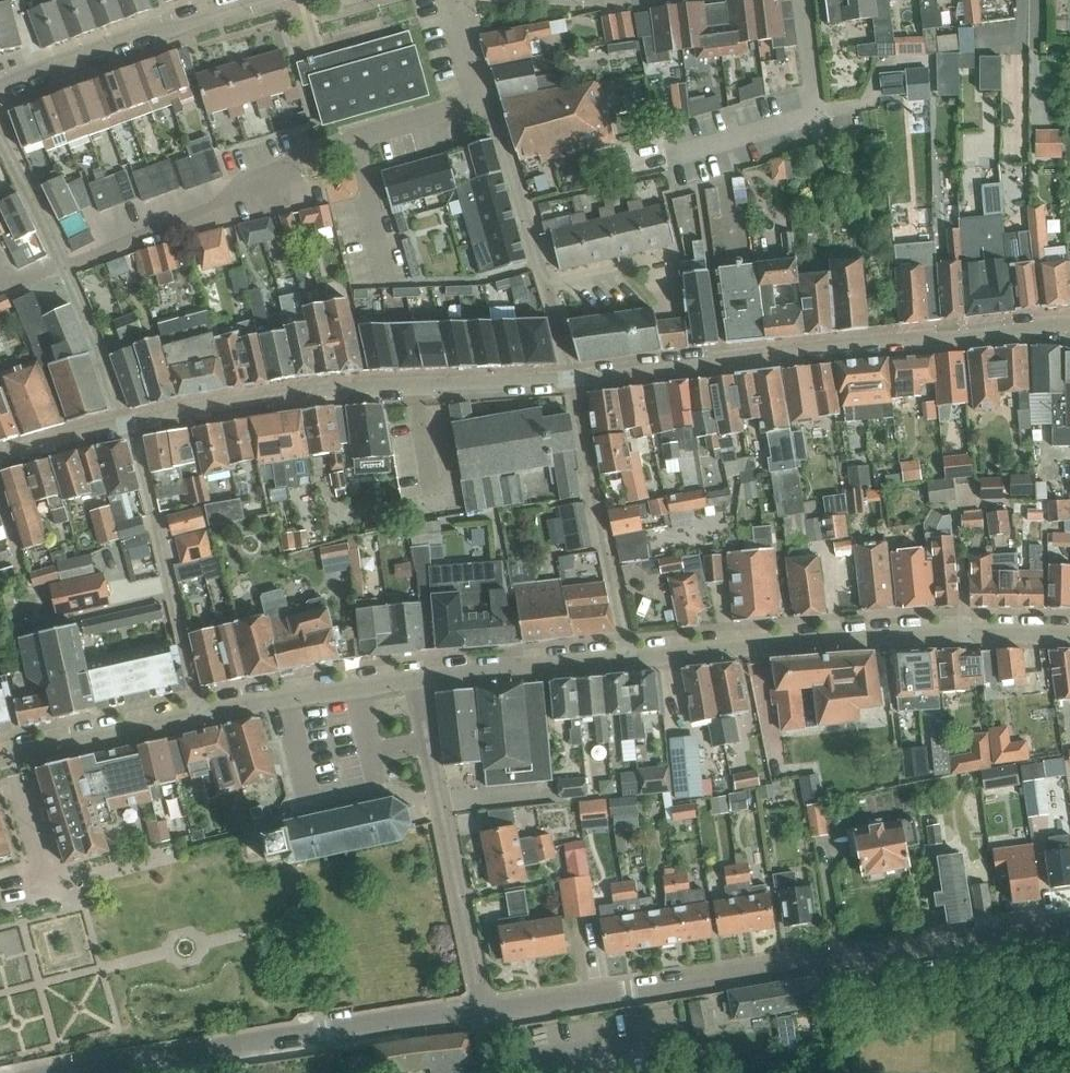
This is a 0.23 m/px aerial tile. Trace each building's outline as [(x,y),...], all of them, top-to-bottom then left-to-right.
[(69,38),(55,0),(46,0),(47,3),(26,10),(40,48),(69,38)] [(69,38),(96,28),(86,0),(55,0),(69,38)] [(96,28),(123,18),(117,0),(86,0),(96,28)] [(123,18),(152,7),(149,0),(117,0),(123,18)] [(701,3),(690,4),(684,0),(680,5),(676,6),(682,49),(695,47),(697,58),(721,55),(717,27),(705,29),(701,3)] [(730,25),(717,27),(721,55),(745,52),(744,41),(757,40),(753,0),(727,0),(730,25)] [(797,45),(793,18),(780,19),(778,0),(753,0),(757,40),(771,38),(772,48),(797,45)] [(887,0),(825,0),(828,22),(873,16),(876,43),(857,45),(859,57),(894,55),(887,0)] [(935,27),(943,26),(940,10),(938,11),(936,0),(918,0),(926,53),(938,52),(935,27)] [(965,25),(981,23),(978,0),(961,0),(965,25)] [(8,1),(0,3),(0,51),(20,46),(8,1)] [(651,9),(655,35),(642,36),(647,64),(670,61),(669,51),(682,49),(676,6),(673,6),(667,2),(663,7),(651,9)] [(629,11),(612,14),(600,17),(604,42),(634,36),(629,11)] [(558,20),(536,25),(479,36),(488,64),(532,56),(529,39),(538,37),(538,36),(548,33),(559,24),(558,20)] [(980,34),(997,37),(999,25),(982,22),(980,34)] [(427,94),(413,46),(411,46),(407,32),(314,59),(313,56),(307,58),(307,60),(298,63),(304,83),(311,81),(323,124),(427,94)] [(636,52),(634,41),(607,45),(608,56),(636,52)] [(176,50),(155,57),(176,113),(183,111),(179,101),(193,96),(176,50)] [(281,50),(252,58),(266,107),(272,105),(269,95),(283,91),(286,101),(300,97),(297,87),(292,88),(281,50)] [(936,94),(957,94),(957,53),(936,53),(936,94)] [(1000,56),(979,56),(979,90),(1000,89),(1000,56)] [(151,111),(171,104),(175,114),(176,113),(155,57),(134,65),(151,111)] [(252,58),(224,66),(238,115),(244,113),(241,103),(255,99),(258,109),(266,107),(252,58)] [(559,87),(556,72),(543,75),(543,76),(535,77),(532,60),(490,68),(499,97),(559,87)] [(134,65),(113,73),(127,110),(130,119),(151,111),(134,65)] [(238,115),(224,66),(196,74),(207,113),(227,107),(230,117),(238,115)] [(929,99),(927,67),(904,68),(906,101),(929,99)] [(113,73),(91,80),(105,118),(108,126),(130,119),(127,110),(113,73)] [(91,80),(71,88),(87,134),(108,126),(105,118),(91,80)] [(614,142),(598,81),(499,99),(519,159),(538,154),(541,161),(614,142)] [(71,88),(49,96),(66,142),(87,134),(71,88)] [(49,96),(28,103),(42,141),(44,149),(66,142),(49,96)] [(20,148),(42,141),(28,103),(7,111),(20,148)] [(690,117),(689,103),(674,104),(676,121),(690,117)] [(1061,157),(1061,130),(1034,130),(1034,158),(1061,157)] [(445,153),(454,184),(500,171),(491,138),(468,144),(468,147),(445,153)] [(211,181),(223,177),(223,176),(217,160),(214,150),(213,149),(204,152),(201,153),(211,181)] [(190,156),(188,157),(198,185),(211,181),(201,153),(190,156)] [(422,197),(455,188),(454,184),(445,153),(412,163),(422,197)] [(186,190),(198,185),(188,157),(176,161),(186,190)] [(170,159),(157,164),(168,192),(180,188),(170,159)] [(782,161),(768,161),(769,179),(782,179),(782,161)] [(390,206),(422,197),(412,163),(380,172),(390,206)] [(157,164),(146,168),(156,197),(168,192),(157,164)] [(142,201),(156,197),(146,168),(132,172),(142,201)] [(37,178),(40,185),(57,177),(54,169),(37,178)] [(126,170),(114,174),(124,203),(136,199),(126,170)] [(455,188),(462,214),(508,200),(500,171),(454,184),(455,188)] [(936,173),(935,201),(947,202),(949,174),(936,173)] [(114,174),(101,179),(111,207),(124,203),(114,174)] [(57,177),(40,185),(58,221),(74,212),(65,185),(66,185),(61,175),(57,177)] [(743,185),(742,176),(731,178),(733,187),(743,185)] [(81,178),(66,185),(65,185),(74,212),(90,205),(81,178)] [(98,212),(111,207),(101,179),(88,183),(98,212)] [(983,215),(958,217),(958,218),(959,228),(963,282),(965,315),(1014,310),(1010,284),(1009,282),(1006,261),(1001,214),(999,183),(981,184),(983,215)] [(744,193),(743,185),(733,187),(734,195),(744,193)] [(705,198),(717,196),(716,187),(704,189),(705,198)] [(10,230),(1,235),(12,257),(17,269),(36,260),(27,242),(17,246),(15,240),(36,230),(18,192),(0,201),(0,210),(10,230)] [(671,198),(677,216),(693,211),(688,193),(671,198)] [(746,202),(744,193),(734,195),(735,204),(746,202)] [(706,206),(718,204),(717,196),(705,198),(706,206)] [(642,199),(633,201),(645,249),(674,242),(665,204),(644,209),(642,199)] [(462,214),(470,243),(517,230),(508,200),(462,214)] [(613,205),(605,207),(617,256),(645,249),(633,201),(628,202),(630,212),(615,216),(613,205)] [(332,226),(328,204),(300,210),(303,223),(316,220),(318,229),(332,226)] [(706,206),(708,215),(719,213),(718,204),(706,206)] [(1042,246),(1047,246),(1043,204),(1029,205),(1030,223),(1029,232),(1033,264),(1038,264),(1042,306),(1069,303),(1069,265),(1069,261),(1068,261),(1066,261),(1065,245),(1042,248),(1042,246)] [(585,212),(577,214),(588,262),(617,256),(605,207),(599,209),(602,219),(588,222),(585,212)] [(405,221),(401,210),(392,212),(396,223),(405,221)] [(301,236),(292,212),(279,215),(288,241),(301,236)] [(559,269),(588,262),(577,214),(570,215),(573,226),(558,229),(555,219),(541,222),(544,232),(550,231),(559,269)] [(269,217),(253,221),(261,241),(277,237),(269,217)] [(248,244),(261,241),(253,221),(239,224),(248,244)] [(408,230),(405,221),(396,223),(399,233),(408,230)] [(222,228),(194,236),(201,265),(230,257),(229,255),(222,228)] [(963,282),(959,228),(947,229),(950,260),(937,262),(942,318),(965,315),(963,282)] [(94,241),(89,229),(68,239),(73,252),(94,241)] [(517,230),(470,243),(479,273),(525,260),(517,230)] [(794,252),(793,231),(781,232),(780,233),(782,253),(794,252)] [(1015,283),(1010,284),(1014,310),(1038,307),(1033,264),(1029,232),(1005,234),(1008,266),(1013,265),(1015,283)] [(409,237),(401,239),(404,252),(413,250),(409,237)] [(142,277),(162,272),(181,267),(174,240),(135,250),(142,277)] [(686,321),(688,345),(694,344),(694,346),(718,344),(703,240),(692,241),(694,259),(685,260),(679,261),(681,279),(684,279),(686,290),(682,290),(685,312),(689,312),(690,320),(686,321)] [(893,247),(896,268),(895,268),(900,323),(940,318),(933,243),(893,247)] [(413,250),(404,252),(408,265),(416,262),(413,250)] [(715,260),(727,343),(766,338),(757,264),(721,268),(720,259),(715,260)] [(766,338),(805,334),(798,275),(796,259),(757,264),(766,338)] [(831,272),(798,275),(805,334),(868,327),(861,259),(830,261),(831,272)] [(416,262),(408,265),(411,277),(420,275),(416,262)] [(520,275),(508,278),(510,287),(515,302),(529,299),(526,284),(523,282),(520,275)] [(508,278),(495,282),(498,290),(510,287),(508,278)] [(445,295),(459,295),(458,286),(445,286),(445,295)] [(458,286),(459,295),(472,294),(471,286),(458,286)] [(406,288),(406,296),(419,296),(419,287),(406,288)] [(248,290),(255,319),(259,333),(260,333),(266,356),(271,381),(295,376),(284,329),(270,332),(259,288),(248,290)] [(406,296),(406,288),(393,288),(393,297),(406,296)] [(367,289),(354,289),(354,298),(367,297),(367,289)] [(309,290),(301,292),(304,305),(302,306),(317,375),(340,373),(323,303),(312,305),(309,290)] [(11,306),(4,292),(0,295),(0,312),(11,306)] [(12,300),(38,359),(41,367),(48,364),(68,421),(108,410),(89,353),(91,352),(69,303),(43,315),(32,292),(12,300)] [(279,295),(284,329),(295,376),(317,375),(302,306),(304,305),(301,292),(288,294),(279,295)] [(347,299),(323,303),(340,373),(363,371),(363,369),(362,368),(353,322),(353,320),(347,299)] [(227,388),(208,313),(207,310),(197,313),(196,309),(184,312),(185,316),(157,323),(163,345),(178,396),(227,388)] [(688,345),(686,321),(685,318),(656,323),(653,309),(568,321),(579,361),(626,356),(659,350),(688,347),(688,345)] [(134,313),(123,317),(129,334),(141,329),(134,313)] [(119,338),(129,334),(123,317),(113,321),(119,338)] [(521,318),(494,319),(504,365),(531,364),(521,318)] [(546,318),(521,318),(531,364),(556,364),(546,318)] [(237,323),(236,325),(236,326),(227,328),(229,335),(216,339),(228,388),(250,384),(271,381),(266,356),(260,333),(259,333),(255,319),(237,323)] [(494,319),(467,320),(477,366),(504,365),(494,319)] [(467,320),(440,321),(451,367),(477,366),(467,320)] [(440,321),(414,322),(424,368),(451,367),(440,321)] [(414,322),(387,323),(397,369),(424,368),(414,322)] [(397,369),(387,323),(358,324),(368,370),(397,369)] [(158,337),(133,345),(144,373),(143,374),(152,403),(176,396),(158,337)] [(131,408),(152,403),(143,374),(144,373),(133,345),(109,354),(131,408)] [(1030,428),(1029,409),(1026,345),(995,347),(1000,392),(1018,391),(1020,409),(1016,409),(1018,429),(1030,428)] [(1064,385),(1063,345),(1030,345),(1032,387),(1064,385)] [(1067,393),(1029,393),(1031,424),(1051,424),(1052,445),(1069,445),(1069,347),(1066,346),(1067,393)] [(974,409),(987,408),(999,407),(993,348),(968,351),(974,409)] [(934,354),(938,405),(937,405),(939,421),(948,421),(951,404),(966,403),(962,351),(934,354)] [(930,354),(887,358),(890,399),(891,399),(921,396),(920,383),(932,382),(930,354)] [(887,358),(859,360),(860,374),(863,374),(868,419),(881,418),(892,417),(891,399),(890,399),(887,358)] [(2,387),(20,435),(65,421),(41,367),(38,359),(0,372),(0,382),(2,387)] [(844,421),(853,420),(868,419),(863,374),(860,374),(859,360),(836,363),(844,421)] [(831,363),(806,366),(816,420),(818,419),(818,417),(839,413),(831,363)] [(792,422),(816,420),(806,366),(782,368),(792,422)] [(769,459),(771,473),(798,469),(796,459),(795,459),(794,459),(790,432),(780,368),(736,374),(744,420),(759,417),(761,433),(768,432),(772,458),(769,459)] [(734,374),(709,377),(723,457),(724,462),(738,459),(734,437),(729,438),(729,434),(745,431),(734,374)] [(709,377),(691,379),(693,409),(695,408),(695,410),(694,411),(698,436),(706,435),(709,449),(713,449),(718,458),(723,457),(709,377)] [(667,381),(675,428),(677,440),(683,440),(683,426),(693,423),(691,409),(693,409),(691,379),(667,381)] [(679,453),(677,440),(675,428),(673,428),(665,382),(643,385),(654,434),(661,432),(666,456),(679,453)] [(617,388),(624,428),(625,429),(634,427),(635,432),(636,438),(652,435),(642,385),(617,388)] [(20,435),(2,387),(0,387),(0,441),(20,435)] [(594,433),(624,428),(617,388),(589,392),(594,433)] [(551,484),(559,483),(561,499),(580,496),(572,450),(577,449),(571,414),(544,418),(542,408),(473,420),(469,402),(451,405),(454,423),(452,424),(462,480),(465,480),(466,484),(462,485),(467,512),(523,503),(517,471),(548,465),(551,484)] [(339,444),(351,442),(353,459),(390,456),(381,404),(346,404),(346,405),(333,405),(339,444)] [(333,405),(300,410),(306,444),(308,455),(328,452),(331,470),(343,468),(340,450),(339,444),(333,405)] [(299,484),(298,478),(311,476),(308,456),(308,455),(306,444),(300,410),(283,413),(275,414),(289,486),(299,484)] [(275,414),(249,418),(258,464),(273,461),(277,488),(289,486),(275,414)] [(256,459),(258,464),(249,418),(223,422),(232,463),(256,459)] [(192,426),(200,460),(204,475),(233,468),(232,463),(223,422),(192,426)] [(155,486),(180,481),(186,506),(210,500),(204,475),(200,460),(194,461),(186,428),(144,435),(155,486)] [(406,430),(394,435),(400,450),(412,445),(406,430)] [(628,502),(635,500),(646,496),(640,467),(641,467),(638,454),(630,456),(625,432),(594,436),(602,473),(622,470),(624,478),(619,479),(621,488),(624,488),(628,502)] [(95,446),(101,466),(110,502),(119,537),(122,550),(131,581),(136,580),(128,549),(134,547),(131,536),(144,532),(140,516),(129,519),(121,492),(139,488),(125,440),(95,446)] [(802,445),(793,446),(795,459),(796,459),(799,458),(803,458),(802,445)] [(50,457),(64,501),(90,494),(91,497),(106,493),(93,446),(50,457)] [(942,457),(944,478),(944,479),(952,479),(972,477),(969,454),(942,457)] [(48,458),(24,464),(34,500),(46,497),(51,510),(55,525),(68,521),(63,506),(48,458)] [(918,459),(899,462),(902,482),(921,480),(918,459)] [(23,550),(46,541),(34,500),(24,464),(0,471),(0,476),(23,550)] [(870,486),(868,465),(849,467),(851,488),(870,486)] [(798,469),(771,473),(778,513),(779,517),(781,516),(785,542),(790,541),(791,535),(809,533),(806,518),(804,519),(804,510),(805,510),(798,469)] [(333,489),(346,487),(343,471),(330,473),(333,489)] [(1031,473),(1009,474),(1010,496),(1031,495),(1031,473)] [(1002,499),(1002,496),(1002,477),(980,478),(980,496),(980,500),(1002,499)] [(944,479),(944,478),(926,480),(929,503),(956,500),(952,479),(944,479)] [(729,488),(707,492),(710,506),(731,502),(729,488)] [(844,489),(844,495),(846,514),(864,512),(862,488),(844,489)] [(707,492),(687,496),(690,509),(710,506),(707,492)] [(687,493),(667,497),(672,524),(685,522),(683,511),(690,509),(687,496),(687,493)] [(842,495),(830,497),(832,512),(845,510),(842,495)] [(653,516),(662,514),(664,526),(672,524),(667,497),(667,496),(650,500),(653,516)] [(208,525),(244,519),(241,498),(204,505),(208,525)] [(1049,500),(1050,521),(1064,520),(1064,533),(1069,533),(1069,499),(1049,500)] [(560,506),(563,522),(586,518),(583,501),(560,506)] [(110,502),(89,507),(98,542),(119,537),(110,502)] [(609,510),(614,535),(642,530),(640,519),(649,517),(645,503),(609,510)] [(203,523),(199,507),(169,515),(173,531),(203,523)] [(984,512),(987,537),(1011,535),(1007,509),(984,512)] [(1027,509),(1027,520),(1042,520),(1042,509),(1027,509)] [(959,513),(961,528),(983,526),(981,511),(959,513)] [(820,517),(824,539),(836,538),(847,536),(845,515),(844,514),(832,515),(820,517)] [(954,558),(953,558),(950,515),(942,516),(936,527),(936,531),(925,532),(927,559),(932,559),(937,606),(959,607),(954,558)] [(592,546),(586,518),(563,522),(568,551),(592,546)] [(418,596),(432,594),(437,649),(473,645),(465,564),(430,567),(428,545),(443,543),(439,520),(408,524),(411,547),(416,570),(418,596)] [(754,527),(755,540),(756,549),(750,550),(757,619),(779,617),(772,526),(754,527)] [(174,536),(181,564),(212,556),(206,529),(174,536)] [(308,546),(306,529),(293,531),(295,548),(308,546)] [(642,530),(614,535),(620,563),(650,557),(646,540),(644,540),(642,530)] [(282,550),(295,548),(293,531),(280,533),(282,550)] [(376,598),(364,600),(357,535),(347,537),(347,542),(349,558),(354,601),(356,600),(359,628),(362,656),(394,653),(388,605),(377,606),(376,598)] [(851,548),(850,539),(833,541),(835,550),(851,548)] [(745,550),(728,552),(735,621),(757,619),(750,550),(756,549),(755,540),(744,541),(745,550)] [(886,543),(884,543),(884,541),(854,544),(863,609),(892,608),(886,543)] [(0,544),(0,560),(9,557),(5,542),(0,544)] [(322,563),(349,558),(347,542),(320,548),(322,563)] [(1030,562),(1030,571),(1019,571),(1019,607),(1044,607),(1044,571),(1042,571),(1042,545),(1028,544),(1028,562),(1030,562)] [(922,548),(892,551),(897,607),(932,604),(928,561),(924,561),(922,548)] [(994,570),(993,570),(992,554),(992,553),(969,552),(970,570),(970,607),(995,607),(994,570)] [(1017,552),(992,554),(993,570),(994,570),(995,607),(1019,607),(1019,571),(1018,571),(1017,552)] [(698,554),(685,556),(684,553),(657,558),(660,574),(667,572),(679,627),(698,623),(696,610),(702,608),(698,593),(706,591),(698,554)] [(56,562),(61,582),(96,574),(92,554),(56,562)] [(721,581),(719,555),(703,556),(706,582),(721,581)] [(826,613),(818,556),(787,559),(795,615),(826,613)] [(508,561),(465,564),(473,645),(523,641),(514,588),(512,583),(508,561)] [(410,562),(393,564),(396,584),(412,581),(410,562)] [(1047,564),(1046,608),(1069,608),(1069,564),(1047,564)] [(12,565),(0,569),(0,585),(17,580),(12,565)] [(34,586),(58,579),(54,566),(30,572),(34,586)] [(96,574),(61,582),(49,584),(55,615),(111,603),(104,572),(96,574)] [(561,578),(538,581),(547,638),(574,636),(573,635),(563,587),(561,578)] [(538,581),(512,583),(514,588),(523,641),(547,638),(538,581)] [(605,582),(563,587),(573,635),(615,630),(605,582)] [(259,617),(234,622),(237,631),(248,674),(248,676),(282,669),(320,662),(323,667),(331,665),(333,660),(339,659),(331,622),(325,597),(315,599),(307,601),(309,612),(290,617),(283,591),(279,589),(261,594),(260,597),(265,615),(259,617)] [(659,621),(669,620),(667,600),(657,601),(659,621)] [(83,634),(163,617),(160,602),(80,621),(83,634)] [(419,602),(388,605),(394,653),(425,650),(419,602)] [(166,640),(84,658),(86,665),(96,709),(187,689),(172,622),(164,624),(166,640)] [(234,622),(215,626),(218,636),(228,679),(248,674),(237,631),(234,622)] [(48,690),(48,693),(49,692),(56,718),(96,709),(86,665),(84,658),(76,626),(19,638),(28,676),(49,689),(48,690)] [(215,626),(190,633),(203,686),(228,679),(218,636),(215,626)] [(968,685),(983,684),(980,651),(979,651),(979,649),(964,650),(936,651),(940,693),(969,691),(968,685)] [(1025,683),(1021,649),(996,649),(999,681),(1014,679),(1015,685),(1025,683)] [(980,651),(983,684),(985,700),(997,698),(992,650),(980,651)] [(1048,650),(1056,700),(1069,698),(1069,650),(1048,650)] [(897,710),(910,710),(918,710),(918,698),(915,698),(912,675),(920,674),(917,651),(891,651),(897,710)] [(934,651),(917,651),(920,674),(912,675),(915,698),(918,698),(918,710),(926,710),(938,709),(938,696),(934,651)] [(778,703),(781,730),(859,721),(858,708),(880,706),(873,652),(771,659),(775,688),(770,689),(772,704),(778,703)] [(748,711),(738,662),(709,665),(719,717),(728,715),(733,715),(733,714),(748,711)] [(739,741),(733,715),(728,715),(719,717),(709,665),(682,668),(693,722),(709,719),(715,745),(739,741)] [(628,674),(634,740),(646,739),(645,722),(642,722),(642,712),(659,711),(655,671),(628,674)] [(624,741),(634,740),(628,674),(602,676),(606,715),(623,714),(624,724),(623,724),(624,741)] [(602,676),(576,678),(580,718),(596,717),(597,727),(596,727),(597,743),(608,742),(606,715),(602,676)] [(582,745),(580,718),(576,678),(549,681),(552,721),(570,719),(571,730),(570,730),(571,746),(582,745)] [(542,682),(477,688),(486,787),(552,780),(542,682)] [(0,683),(0,729),(13,726),(2,683),(0,683)] [(478,765),(472,688),(434,692),(442,766),(478,765)] [(19,725),(56,718),(49,692),(48,693),(14,700),(19,725)] [(223,725),(233,758),(241,786),(275,776),(258,718),(223,725)] [(220,725),(200,730),(216,795),(218,795),(222,810),(235,807),(231,789),(241,786),(233,758),(229,760),(220,725)] [(177,777),(185,776),(190,775),(190,776),(200,773),(207,799),(216,795),(200,730),(167,738),(177,777)] [(948,756),(950,770),(949,774),(990,767),(987,731),(968,733),(969,752),(948,756)] [(139,744),(151,800),(161,798),(158,784),(176,779),(176,778),(177,777),(167,738),(167,737),(139,744)] [(926,752),(924,752),(922,738),(900,741),(904,777),(928,774),(926,752)] [(139,744),(82,757),(104,851),(107,850),(100,822),(111,818),(108,808),(151,800),(139,744)] [(676,797),(702,795),(711,794),(709,778),(701,779),(697,746),(671,749),(676,797)] [(949,770),(950,770),(948,756),(947,747),(930,749),(932,771),(949,770)] [(65,862),(104,851),(82,757),(36,768),(65,862)] [(636,771),(638,795),(671,791),(669,765),(644,767),(637,768),(636,768),(636,771)] [(997,767),(980,770),(983,788),(1000,785),(997,767)] [(756,769),(732,774),(735,789),(759,785),(756,769)] [(621,796),(638,795),(636,771),(619,773),(621,796)] [(1048,814),(1042,773),(1021,776),(1027,817),(1048,814)] [(558,779),(560,797),(586,794),(585,776),(558,779)] [(727,793),(730,811),(747,809),(744,791),(727,793)] [(283,818),(285,829),(260,835),(264,853),(265,855),(265,856),(269,868),(285,865),(286,868),(291,871),(298,870),(298,865),(302,862),(304,862),(307,860),(323,857),(323,860),(326,860),(326,856),(344,852),(345,856),(347,855),(347,851),(365,848),(366,851),(369,851),(369,847),(383,843),(384,847),(387,847),(386,843),(398,840),(401,844),(405,841),(401,838),(409,826),(414,827),(414,825),(414,823),(409,822),(407,809),(410,806),(408,804),(405,806),(392,797),(392,794),(390,794),(390,798),(377,801),(375,797),(372,798),(373,802),(359,805),(357,801),(354,802),(355,806),(338,809),(336,806),(334,806),(334,810),(317,814),(316,810),(313,811),(314,815),(299,817),(296,815),(294,819),(286,820),(285,817),(283,818)] [(711,814),(727,812),(724,795),(709,797),(711,814)] [(635,796),(608,798),(609,817),(619,816),(620,823),(637,822),(635,796)] [(605,799),(578,802),(580,821),(607,818),(605,799)] [(826,834),(821,802),(808,805),(813,836),(826,834)] [(672,821),(696,817),(693,803),(670,806),(672,821)] [(249,809),(252,819),(264,815),(261,805),(249,809)] [(156,819),(155,819),(160,842),(170,840),(165,820),(157,822),(156,819)] [(884,878),(883,872),(909,867),(907,859),(909,858),(908,852),(907,852),(904,836),(916,834),(913,819),(881,825),(880,819),(869,822),(870,827),(848,831),(851,848),(858,846),(864,875),(868,874),(870,880),(884,878)] [(926,825),(928,845),(942,843),(939,824),(926,825)] [(0,826),(0,856),(9,854),(0,826)] [(550,834),(532,838),(531,835),(517,839),(514,826),(482,832),(487,858),(520,852),(520,853),(533,850),(552,846),(550,834)] [(1068,834),(1047,836),(1046,852),(1050,886),(1069,884),(1069,848),(1068,834)] [(582,840),(568,842),(563,843),(566,860),(586,856),(582,840)] [(1032,844),(992,849),(996,873),(1007,872),(1011,901),(1039,897),(1032,844)] [(555,856),(552,846),(533,850),(535,860),(555,856)] [(525,878),(520,853),(520,852),(487,858),(492,884),(525,878)] [(939,857),(944,892),(935,893),(937,905),(946,904),(948,923),(970,920),(960,854),(939,857)] [(747,863),(736,864),(739,884),(741,898),(746,931),(772,927),(766,885),(749,887),(748,883),(750,883),(747,863)] [(724,866),(727,885),(723,885),(725,900),(714,902),(719,935),(746,931),(741,898),(739,884),(736,864),(724,866)] [(686,872),(674,874),(684,940),(711,936),(703,888),(689,891),(686,872)] [(815,920),(810,885),(796,887),(794,872),(773,875),(775,890),(780,889),(785,925),(815,920)] [(668,909),(654,911),(653,911),(658,944),(684,940),(674,874),(662,876),(668,909)] [(561,891),(577,889),(590,887),(588,875),(559,879),(561,891)] [(633,880),(622,882),(632,948),(658,944),(653,911),(654,911),(652,898),(636,900),(633,880)] [(614,903),(599,905),(601,919),(606,952),(632,948),(622,882),(611,884),(614,903)] [(986,882),(985,882),(971,884),(975,912),(991,910),(986,882)] [(594,913),(590,887),(577,889),(581,915),(594,913)] [(498,959),(504,958),(504,961),(535,956),(530,922),(525,889),(505,892),(509,916),(498,918),(500,931),(486,933),(489,952),(491,956),(493,958),(496,959),(498,959)] [(566,918),(581,915),(577,889),(561,891),(566,918)] [(560,918),(530,922),(535,956),(565,952),(560,918)] [(821,1005),(815,977),(770,983),(775,1010),(776,1012),(821,1005)] [(729,990),(731,1000),(722,1001),(724,1012),(733,1010),(734,1019),(776,1012),(775,1010),(770,983),(729,990)] [(688,1002),(694,1031),(716,1026),(710,998),(688,1002)] [(467,1032),(374,1044),(380,1072),(389,1072),(430,1067),(431,1072),(463,1072),(475,1071),(467,1032)]
